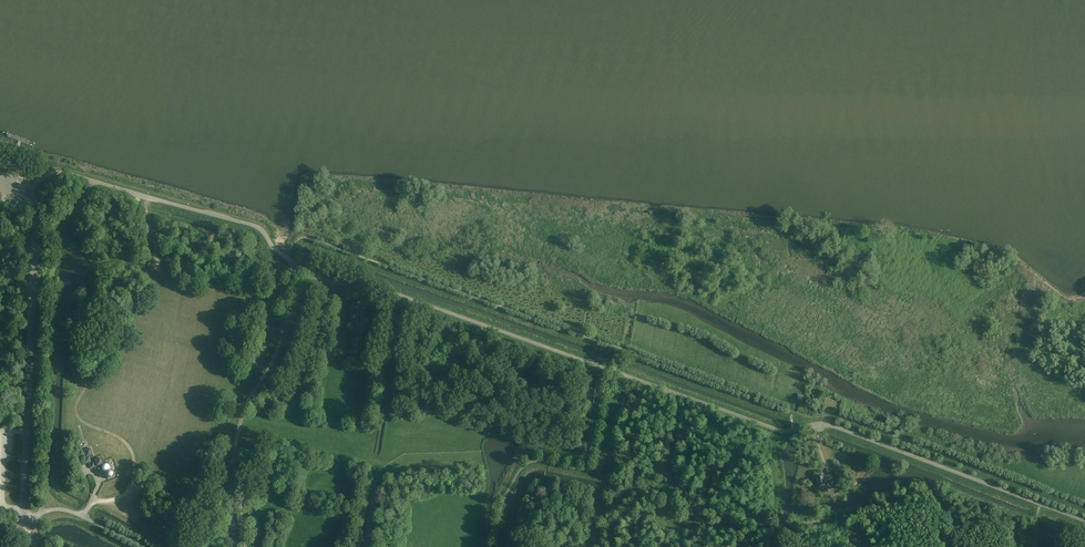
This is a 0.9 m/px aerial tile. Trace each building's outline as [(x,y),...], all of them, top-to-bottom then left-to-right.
[(86,456),(83,458),(85,463),(88,462),(91,469),(94,468),(96,474),(101,472),(102,476),(106,474),(107,479),(114,477),(108,462),(103,464),(101,458),(95,460),(90,448),(84,450),(86,456)] [(827,486),(827,484),(833,483),(832,475),(824,477),(824,476),(817,477),(819,487),(827,486)]
